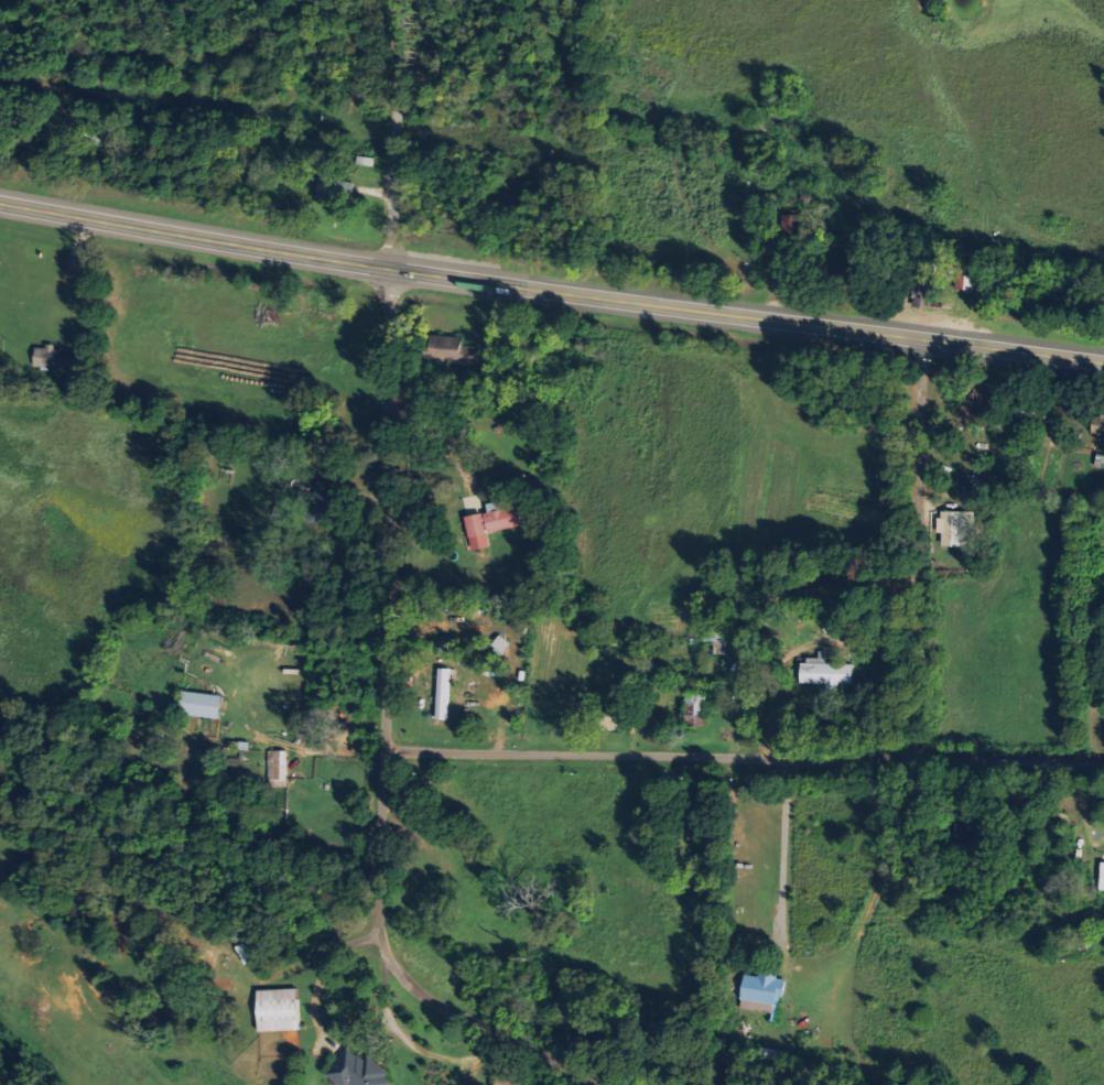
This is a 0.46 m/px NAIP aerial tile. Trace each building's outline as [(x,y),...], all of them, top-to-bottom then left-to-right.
[(351,202),(353,181),(321,178),(319,198),(351,202)] [(784,214),(784,240),(805,239),(804,214),(784,214)] [(977,263),(950,262),(950,272),(958,272),(958,289),(976,289),(977,263)] [(935,307),(936,276),(916,276),(915,307),(935,307)] [(480,363),(481,346),(464,346),(464,336),(435,335),(435,362),(480,363)] [(54,349),(55,346),(37,346),(36,367),(84,369),(84,350),(54,349)] [(1096,415),(1092,432),(1103,435),(1103,416),(1096,415)] [(338,485),(317,481),(308,521),(329,526),(338,485)] [(466,517),(473,550),(491,546),(488,532),(524,525),(519,505),(505,508),(503,500),(487,504),(489,512),(466,517)] [(974,547),(975,511),(943,510),(942,546),(974,547)] [(727,627),(705,626),(704,643),(727,643),(727,627)] [(855,664),(802,663),(801,683),(827,683),(827,691),(839,691),(839,684),(854,684),(855,664)] [(438,719),(450,719),(451,668),(439,668),(438,719)] [(221,719),(224,695),(185,690),(183,714),(221,719)] [(288,780),(288,750),(268,750),(269,780),(288,780)] [(957,814),(955,845),(985,846),(986,815),(957,814)] [(759,976),(748,974),(743,997),(781,1005),(786,979),(778,977),(779,970),(761,966),(759,976)] [(261,1031),(301,1029),(299,988),(259,989),(261,1031)] [(742,1010),(774,1011),(775,1002),(743,1001),(742,1010)] [(370,1054),(366,1059),(349,1047),(328,1073),(343,1084),(388,1084),(396,1075),(370,1054)]
